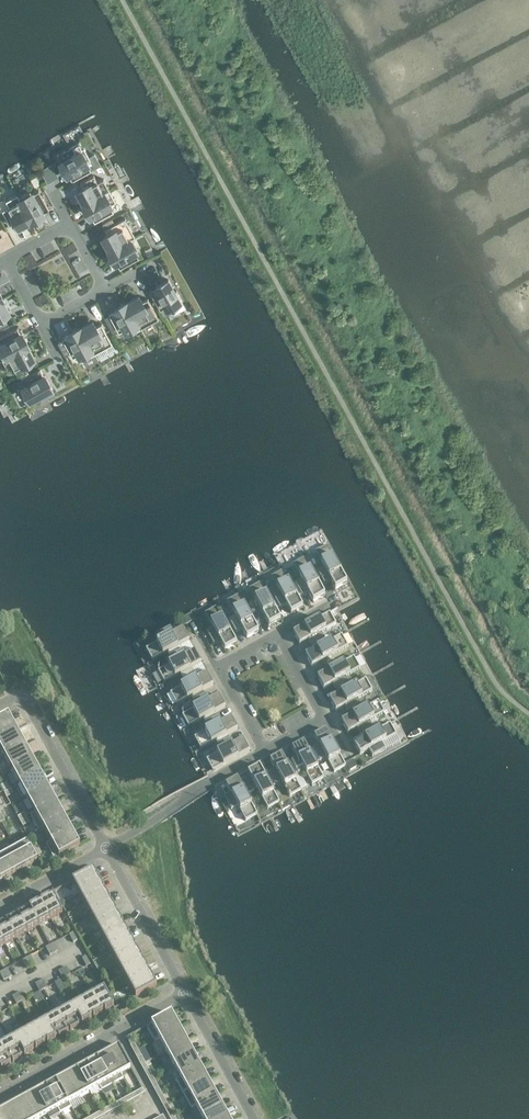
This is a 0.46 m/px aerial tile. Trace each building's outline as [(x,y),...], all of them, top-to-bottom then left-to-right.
[(79,143),(57,155),(68,175),(69,176),(72,181),(91,171),(101,165),(95,155),(89,158),(84,147),(82,148),(79,143)] [(98,182),(94,176),(80,183),(83,189),(78,192),(84,204),(84,205),(110,191),(104,179),(98,182)] [(49,210),(39,191),(32,194),(31,194),(30,192),(19,198),(31,221),(43,214),(49,210)] [(116,202),(110,191),(84,205),(90,217),(91,216),(94,223),(114,212),(110,206),(111,206),(111,205),(116,202)] [(19,198),(18,195),(6,201),(9,207),(2,211),(10,225),(16,222),(19,227),(30,220),(31,221),(19,198)] [(125,218),(105,229),(108,235),(103,238),(109,250),(109,251),(132,238),(132,239),(135,237),(125,218)] [(138,250),(132,239),(132,238),(109,251),(116,263),(120,269),(139,258),(136,252),(136,251),(138,250)] [(173,288),(168,280),(156,287),(150,291),(160,310),(167,307),(169,306),(171,310),(183,303),(176,291),(174,292),(172,288),(173,288)] [(142,302),(139,297),(127,304),(127,303),(126,303),(140,329),(152,323),(148,317),(155,313),(148,299),(142,302)] [(3,299),(0,301),(0,324),(7,321),(3,315),(9,312),(2,300),(3,300),(3,299)] [(108,314),(109,316),(104,318),(111,331),(116,328),(119,333),(125,330),(126,330),(129,335),(140,329),(126,303),(114,310),(108,314)] [(80,328),(94,354),(97,360),(116,350),(101,324),(95,328),(93,322),(81,329),(80,328)] [(17,327),(0,337),(0,342),(1,344),(1,345),(0,346),(0,356),(2,360),(28,345),(21,333),(21,334),(17,327)] [(62,339),(57,342),(65,357),(70,354),(73,358),(79,355),(80,355),(83,360),(94,354),(80,328),(68,335),(68,336),(62,339)] [(28,346),(28,345),(2,360),(8,371),(14,368),(18,375),(32,367),(29,361),(34,358),(27,346),(28,346)] [(29,369),(20,374),(22,378),(31,373),(29,369)] [(44,376),(40,369),(21,379),(24,386),(24,387),(25,388),(21,390),(28,403),(40,396),(39,393),(43,391),(43,392),(51,388),(44,375),(44,376)] [(330,581),(335,589),(347,583),(327,546),(315,553),(323,568),(317,571),(324,584),(330,581)] [(301,580),(291,585),(297,597),(301,595),(302,596),(308,593),(313,602),(325,595),(305,558),(293,565),(301,580)] [(279,592),(269,597),(276,610),(286,605),(291,614),(303,607),(297,597),(291,585),(283,571),(271,577),(279,592)] [(261,583),(249,589),(269,626),(281,619),(276,610),(269,597),(261,583)] [(242,629),(247,638),(259,631),(239,595),(227,601),(235,616),(229,620),(236,632),(242,629)] [(220,641),(225,650),(236,643),(216,607),(205,613),(213,628),(206,632),(213,645),(220,641)] [(319,618),(293,633),(299,644),(308,640),(314,650),(327,643),(321,632),(336,624),(329,613),(319,618)] [(190,614),(183,618),(186,624),(193,620),(190,614)] [(161,641),(146,649),(152,661),(189,641),(182,629),(173,634),(170,627),(157,634),(161,641)] [(314,650),(305,655),(311,667),(348,647),(341,635),(331,640),(327,643),(314,650)] [(173,663),(158,671),(164,683),(201,663),(194,651),(186,656),(182,650),(169,657),(173,663)] [(317,677),(323,689),(332,684),(336,690),(349,683),(345,677),(360,669),(354,657),(317,677)] [(207,673),(170,693),(176,705),(187,699),(191,697),(193,701),(205,694),(203,690),(213,685),(207,673)] [(329,699),(336,711),(344,706),(348,712),(361,705),(357,699),(372,691),(366,679),(329,699)] [(192,710),(182,715),(189,727),(225,707),(219,695),(210,700),(206,694),(205,694),(193,701),(197,707),(192,710)] [(367,707),(341,721),(348,733),(357,728),(362,738),(371,734),(368,730),(373,727),(369,721),(384,713),(378,701),(367,707)] [(215,713),(203,719),(205,723),(217,717),(215,713)] [(8,715),(0,719),(0,739),(16,730),(8,715)] [(209,729),(194,737),(201,749),(211,744),(215,741),(218,745),(229,739),(227,735),(237,729),(231,717),(222,722),(218,716),(205,723),(209,729)] [(362,738),(353,743),(360,755),(369,750),(372,757),(385,750),(400,742),(390,723),(379,729),(371,734),(362,738)] [(326,729),(314,736),(319,745),(313,748),(320,761),(326,758),(334,773),(346,766),(326,729)] [(16,730),(0,739),(0,757),(3,756),(24,744),(16,730)] [(217,754),(206,760),(213,771),(249,751),(243,740),(234,744),(230,738),(229,739),(218,745),(221,752),(217,754)] [(304,742),(292,748),(297,757),(290,760),(297,773),(299,772),(304,770),(312,785),(324,778),(316,763),(309,750),(304,742)] [(32,759),(24,744),(3,756),(11,770),(32,759)] [(313,748),(309,750),(316,763),(320,761),(313,748)] [(282,754),(270,760),(275,769),(268,773),(275,785),(282,782),(290,797),(302,790),(301,789),(286,763),(282,754)] [(40,773),(32,759),(11,770),(19,784),(40,773)] [(290,760),(286,763),(301,789),(307,786),(299,772),(297,773),(290,760)] [(354,760),(347,764),(350,771),(357,767),(354,760)] [(248,772),(268,809),(280,802),(260,766),(248,772)] [(48,788),(40,773),(19,784),(27,799),(48,788)] [(237,778),(226,784),(230,793),(224,797),(231,810),(237,806),(246,821),(257,815),(246,794),(243,789),(237,778)] [(251,784),(243,789),(246,794),(254,790),(251,784)] [(56,802),(48,788),(27,799),(35,814),(56,802)] [(4,793),(7,797),(13,794),(11,789),(4,793)] [(64,817),(56,802),(35,814),(30,816),(38,831),(43,828),(64,817)] [(24,813),(17,817),(20,822),(26,818),(24,813)] [(72,831),(64,817),(43,828),(51,842),(72,831)] [(20,822),(23,827),(29,823),(26,818),(20,822)] [(80,846),(72,831),(51,842),(46,845),(54,860),(80,846)] [(26,841),(15,848),(26,868),(37,861),(35,856),(32,852),(30,849),(26,841)] [(26,868),(15,848),(4,854),(15,874),(26,868)] [(4,854),(0,856),(0,873),(4,880),(15,874),(4,854)] [(100,882),(93,870),(72,882),(79,894),(100,882)] [(106,894),(100,882),(79,894),(85,905),(106,894)] [(112,905),(106,894),(85,905),(91,917),(112,905)] [(62,913),(53,896),(50,898),(49,897),(41,902),(50,920),(62,913)] [(50,920),(41,902),(40,902),(41,903),(38,905),(37,903),(29,908),(39,926),(50,920)] [(119,917),(112,905),(91,917),(98,928),(119,917)] [(39,926),(29,908),(29,909),(26,911),(26,910),(18,914),(27,932),(39,926)] [(27,932),(18,914),(17,915),(18,916),(15,917),(14,916),(6,921),(16,938),(27,932)] [(125,928),(119,917),(98,928),(104,940),(125,928)] [(6,921),(6,922),(3,924),(3,922),(0,924),(0,937),(4,945),(16,938),(6,921)] [(131,940),(125,928),(104,940),(110,951),(131,940)] [(77,940),(73,933),(69,935),(73,942),(77,940)] [(137,951),(131,940),(110,951),(116,963),(137,951)] [(58,951),(53,943),(49,945),(54,953),(58,951)] [(54,953),(49,945),(45,948),(50,955),(54,953)] [(144,963),(137,951),(116,963),(123,974),(144,963)] [(35,964),(30,956),(26,958),(31,966),(35,964)] [(90,964),(86,956),(82,958),(86,966),(90,964)] [(31,966),(26,958),(22,960),(27,968),(31,966)] [(150,975),(144,963),(123,974),(129,986),(150,975)] [(66,967),(62,969),(67,977),(71,975),(66,967)] [(12,976),(7,968),(3,971),(8,978),(12,976)] [(67,977),(62,969),(58,971),(63,979),(67,977)] [(157,987),(150,975),(129,986),(136,998),(157,987)] [(43,980),(39,982),(43,989),(48,987),(43,980)] [(43,989),(39,982),(35,984),(39,992),(43,989)] [(114,1007),(104,989),(92,996),(102,1014),(101,1012),(104,1011),(105,1012),(114,1007)] [(20,992),(16,994),(20,1002),(24,1000),(20,992)] [(20,1002),(16,994),(12,997),(16,1004),(20,1002)] [(102,1014),(92,996),(80,1002),(90,1020),(90,1019),(93,1017),(93,1018),(102,1014)] [(90,1020),(80,1002),(69,1009),(79,1026),(78,1025),(81,1023),(82,1025),(90,1020)] [(79,1026),(69,1009),(57,1015),(67,1033),(67,1032),(67,1031),(70,1030),(70,1031),(79,1026)] [(179,1027),(171,1013),(146,1027),(154,1041),(159,1038),(179,1027)] [(67,1033),(57,1015),(46,1021),(55,1039),(56,1039),(55,1038),(58,1036),(59,1037),(67,1033)] [(55,1039),(46,1021),(34,1027),(44,1045),(44,1044),(47,1042),(47,1044),(55,1039)] [(44,1045),(34,1027),(23,1034),(32,1052),(33,1051),(32,1050),(35,1049),(36,1050),(44,1045)] [(186,1041),(179,1027),(159,1038),(166,1052),(186,1041)] [(32,1052),(23,1034),(11,1040),(21,1058),(21,1057),(23,1055),(24,1056),(32,1052)] [(11,1040),(0,1046),(0,1047),(9,1064),(10,1064),(9,1063),(12,1061),(13,1062),(21,1058),(11,1040)] [(193,1054),(186,1041),(166,1052),(173,1065),(193,1054)] [(131,1068),(119,1046),(108,1052),(120,1074),(131,1068)] [(0,1047),(0,1068),(1,1069),(9,1064),(0,1047)] [(123,1079),(120,1074),(108,1052),(98,1058),(112,1085),(123,1079)] [(201,1067),(193,1054),(173,1065),(180,1078),(201,1067)] [(141,1056),(137,1058),(141,1065),(145,1063),(141,1056)] [(112,1085),(98,1058),(87,1064),(99,1086),(102,1090),(112,1085)] [(149,1070),(145,1063),(141,1065),(145,1072),(149,1070)] [(99,1086),(87,1064),(77,1069),(89,1091),(99,1086)] [(208,1081),(201,1067),(180,1078),(176,1081),(183,1094),(208,1081)] [(89,1091),(77,1069),(67,1075),(79,1097),(89,1091)] [(79,1097),(67,1075),(56,1081),(68,1103),(79,1097)] [(71,1107),(68,1103),(56,1081),(46,1086),(58,1108),(60,1113),(71,1107)] [(215,1094),(208,1081),(183,1094),(190,1108),(195,1105),(215,1094)] [(156,1083),(151,1085),(155,1092),(160,1090),(156,1083)] [(58,1108),(46,1086),(35,1092),(47,1114),(58,1108)] [(163,1097),(160,1090),(155,1092),(159,1099),(163,1097)] [(35,1092),(25,1098),(36,1118),(38,1118),(47,1114),(35,1092)] [(223,1108),(215,1094),(195,1105),(202,1118),(223,1108)] [(25,1098),(15,1104),(23,1118),(36,1118),(25,1098)] [(15,1104),(4,1109),(10,1118),(23,1118),(15,1104)] [(223,1108),(202,1118),(203,1118),(229,1118),(223,1108)] [(4,1109),(0,1112),(0,1118),(10,1118),(4,1109)] [(166,1112),(170,1118),(174,1117),(170,1110),(166,1112)]
